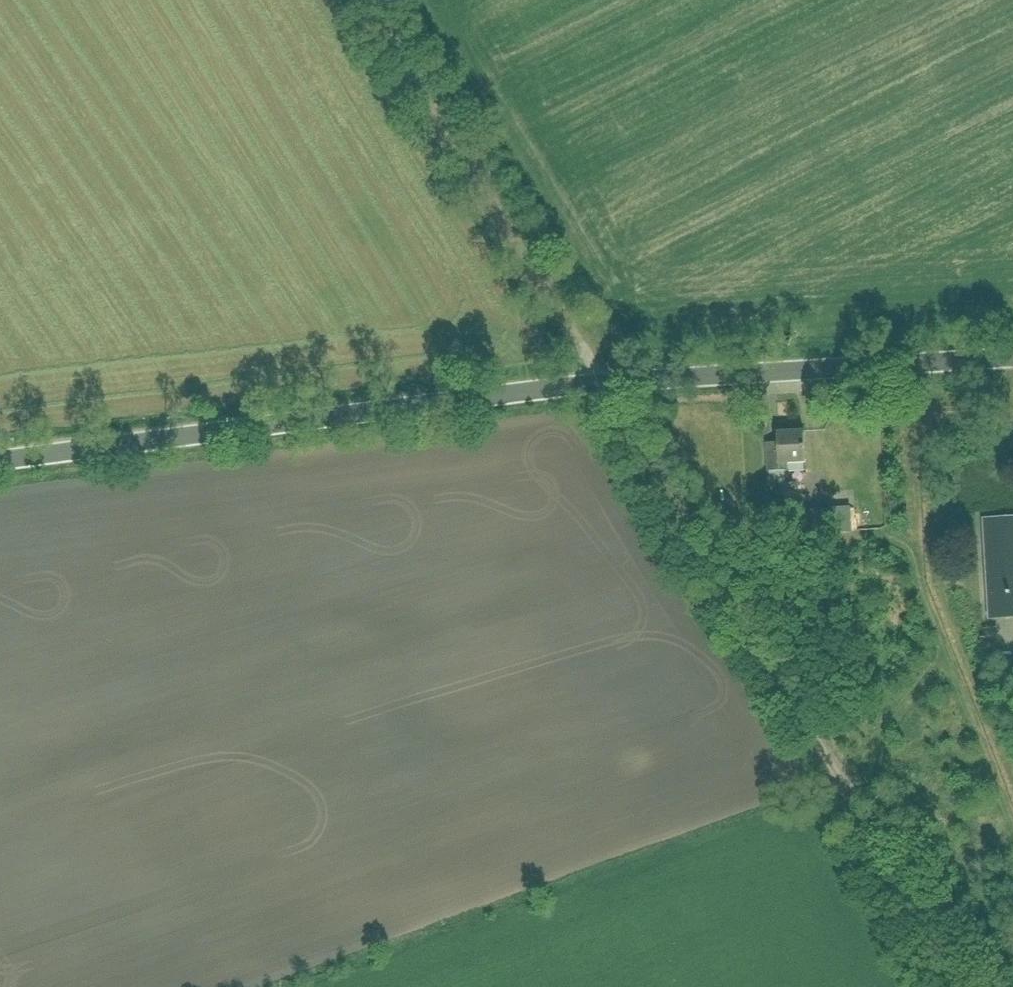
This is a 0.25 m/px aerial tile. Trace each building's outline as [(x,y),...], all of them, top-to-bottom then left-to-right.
[(803,431),(777,433),(778,443),(765,444),(767,472),(786,471),(786,464),(805,462),(803,431)] [(833,509),(793,512),(793,526),(794,536),(824,534),(834,534),(833,509)] [(1012,618),(1012,516),(982,518),(988,619),(1012,618)]
